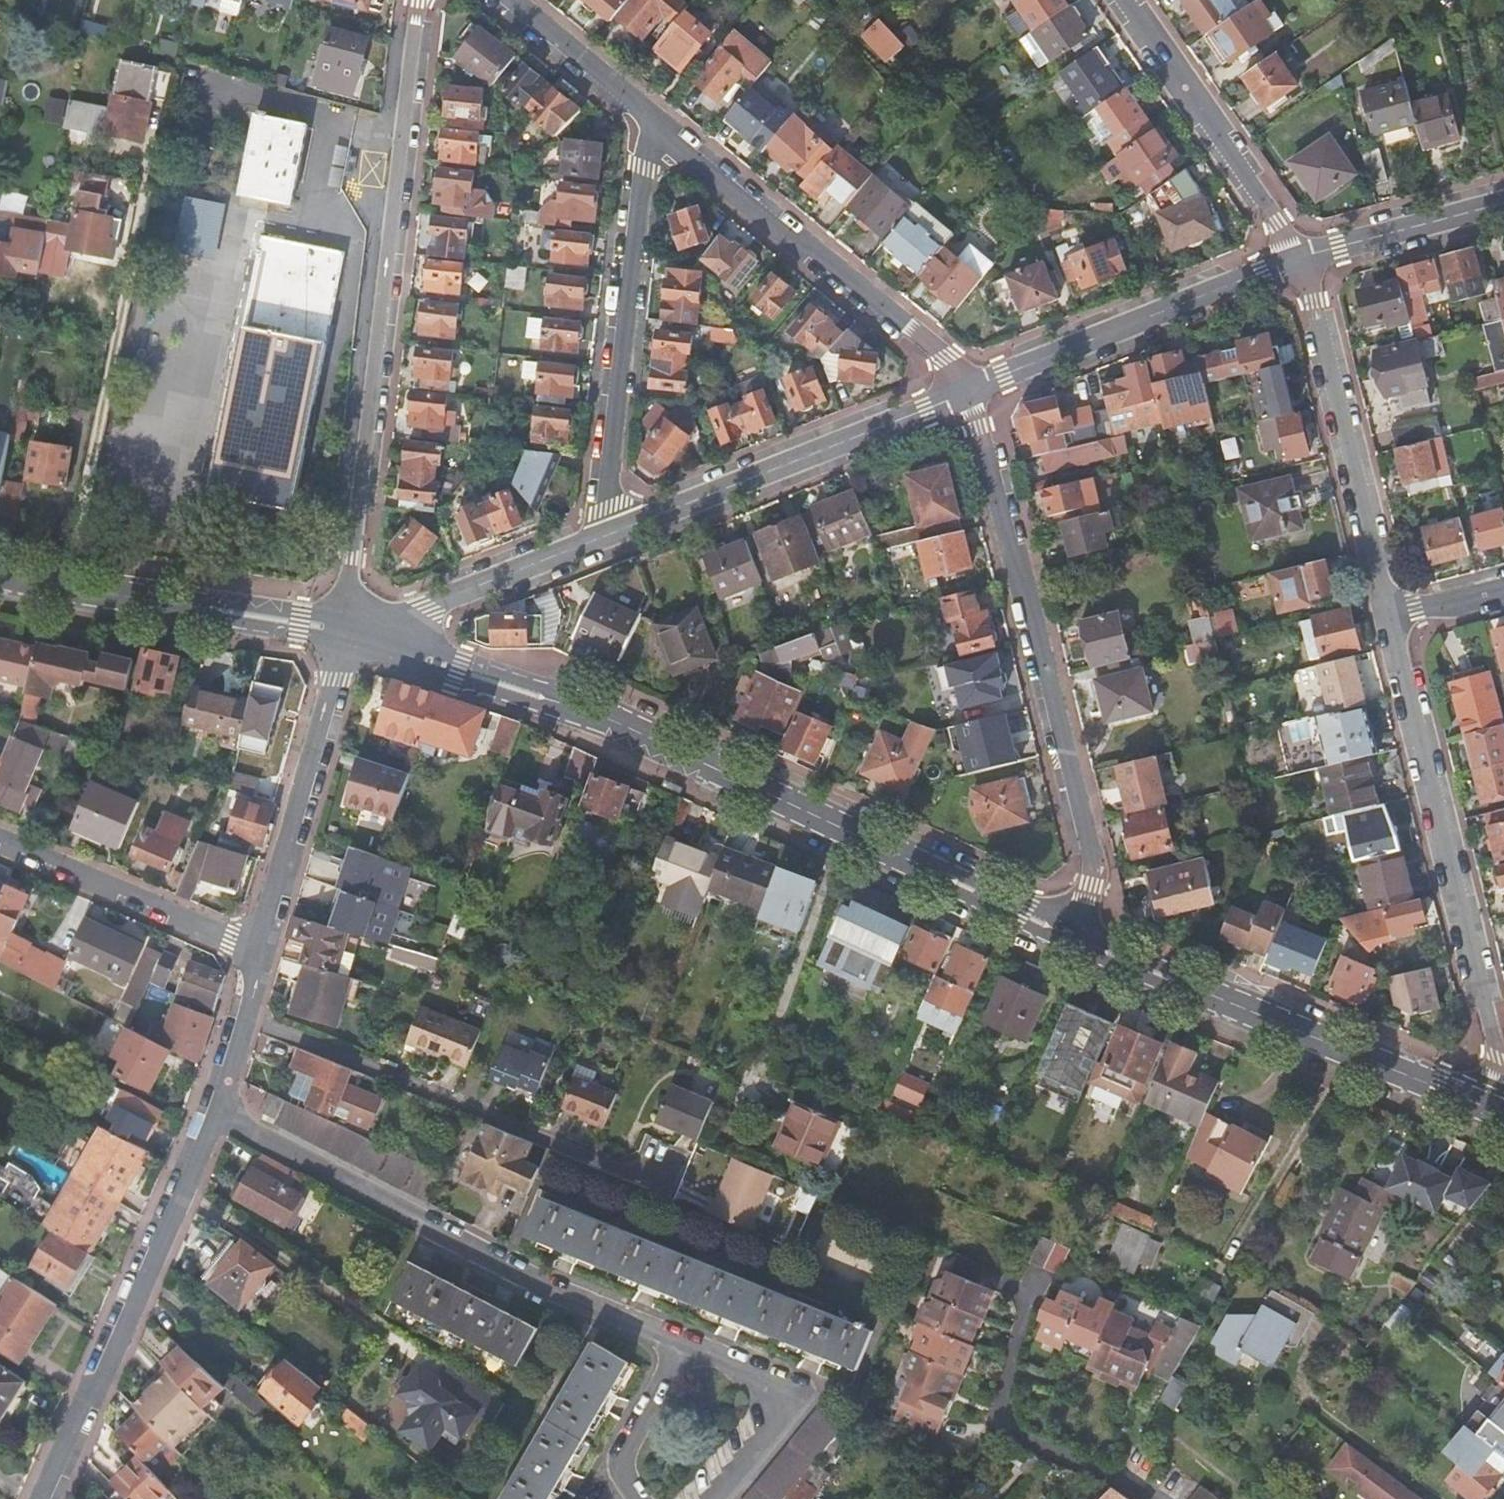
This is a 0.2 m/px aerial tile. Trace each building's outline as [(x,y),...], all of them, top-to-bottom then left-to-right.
[(370,9),(373,0),(333,0),(370,9)] [(596,8),(597,10),(598,12),(600,15),(602,17),(604,19),(606,20),(609,20),(610,21),(612,22),(616,16),(630,0),(586,0),(596,8)] [(689,6),(682,0),(630,0),(616,16),(643,37),(663,13),(675,23),(685,11),(689,6)] [(1035,30),(1069,7),(1064,0),(1015,0),(1035,30)] [(1207,35),(1212,32),(1256,1),(1255,0),(1245,0),(1234,8),(1229,0),(1188,0),(1185,2),(1207,35)] [(1260,0),(1258,0),(1256,1),(1212,32),(1231,61),(1248,49),(1255,44),(1273,33),(1264,20),(1270,16),(1260,0)] [(1035,30),(1034,31),(1053,60),(1091,35),(1071,6),(1069,7),(1035,30)] [(685,11),(675,23),(655,47),(681,70),(718,27),(707,18),(701,25),(685,11)] [(906,46),(882,19),(864,35),(888,61),(906,46)] [(458,56),(493,86),(516,57),(474,23),(459,41),(466,47),(458,56)] [(332,31),(318,83),(356,93),(370,41),(332,31)] [(747,69),(720,46),(693,78),(720,101),(747,69)] [(1099,47),(1063,72),(1085,105),(1077,111),(1082,120),(1100,108),(1122,93),(1105,68),(1111,65),(1099,47)] [(1299,85),(1277,53),(1245,76),(1267,107),(1299,85)] [(103,109),(71,103),(67,126),(146,141),(154,99),(168,101),(174,71),(123,61),(116,97),(113,111),(103,109)] [(521,100),(528,107),(548,84),(525,65),(504,91),(518,103),(521,100)] [(1412,104),(1406,81),(1365,91),(1375,132),(1417,121),(1412,104)] [(548,84),(528,107),(536,114),(534,116),(557,136),(582,112),(548,84)] [(448,103),(446,125),(475,128),(475,120),(487,121),(489,107),(483,107),(485,91),(450,86),(450,89),(446,91),(445,100),(448,103)] [(777,111),(750,89),(728,115),(755,138),(777,111)] [(1128,89),(1122,93),(1100,108),(1127,148),(1155,130),(1128,89)] [(1417,121),(1424,149),(1461,140),(1448,94),(1412,104),(1417,121)] [(47,120),(65,123),(68,97),(50,95),(47,120)] [(106,95),(103,109),(113,111),(116,97),(106,95)] [(259,111),(241,191),(296,203),(313,123),(274,114),(275,109),(265,107),(264,112),(259,111)] [(806,176),(809,176),(833,152),(838,146),(823,131),(811,131),(807,128),(813,121),(800,109),(766,149),(790,170),(795,164),(795,165),(795,167),(796,169),(797,170),(798,172),(800,173),(802,175),(804,176),(806,176)] [(1119,154),(1101,166),(1111,181),(1119,175),(1129,169),(1138,182),(1139,183),(1169,163),(1176,158),(1168,147),(1170,145),(1159,127),(1155,130),(1127,148),(1119,154)] [(441,133),(440,144),(443,146),(441,159),(476,163),(479,134),(445,130),(445,131),(441,133)] [(1330,137),(1293,162),(1318,200),(1356,175),(1330,137)] [(569,141),(564,173),(599,177),(600,177),(603,145),(569,141)] [(874,176),(838,146),(833,152),(809,176),(802,184),(819,197),(828,187),(849,205),(874,176)] [(1380,150),(1363,154),(1372,186),(1389,181),(1380,150)] [(1169,163),(1139,183),(1145,192),(1148,196),(1177,176),(1169,163)] [(444,202),(443,213),(494,219),(495,206),(491,205),(486,195),(486,190),(473,188),(475,173),(440,169),(440,170),(436,172),(435,183),(439,186),(437,201),(444,202)] [(1128,188),(1138,182),(1129,169),(1119,175),(1128,188)] [(75,227),(50,222),(46,245),(72,248),(108,256),(115,220),(100,217),(108,177),(86,173),(75,227)] [(564,173),(564,178),(598,182),(599,177),(564,173)] [(874,176),(849,205),(887,237),(907,213),(912,207),(874,175),(874,176)] [(542,210),(541,224),(560,226),(575,228),(576,219),(597,221),(599,206),(595,205),(595,204),(599,201),(600,193),(597,190),(597,187),(564,184),(562,201),(555,200),(542,210)] [(1128,209),(1148,196),(1145,192),(1136,199),(1132,193),(1122,200),(1128,209)] [(194,194),(182,246),(219,255),(231,202),(194,194)] [(1216,231),(1208,209),(1203,196),(1160,213),(1173,249),(1218,232),(1217,230),(1216,231)] [(684,212),(672,215),(682,248),(715,237),(710,221),(704,223),(699,207),(697,207),(694,205),(686,208),(684,212)] [(1063,209),(1041,208),(1050,231),(1060,228),(1058,221),(1064,220),(1063,209)] [(1214,208),(1208,209),(1216,231),(1217,230),(1218,232),(1223,231),(1214,208)] [(14,276),(15,269),(41,274),(46,245),(50,222),(0,213),(0,273),(14,276)] [(907,213),(887,237),(881,243),(920,276),(944,247),(946,245),(907,213)] [(430,221),(429,230),(433,233),(431,246),(466,250),(469,222),(435,218),(434,219),(430,221)] [(545,229),(543,249),(555,251),(554,260),(589,264),(590,254),(593,254),(595,236),(545,229)] [(249,322),(212,491),(294,509),(331,339),(350,251),(268,234),(249,322)] [(720,235),(702,258),(738,286),(759,260),(757,258),(757,255),(752,251),(748,251),(737,242),(734,245),(720,235)] [(1068,243),(1056,247),(1065,272),(1069,281),(1080,277),(1085,288),(1115,276),(1129,271),(1116,239),(1086,250),(1083,243),(1070,248),(1068,243)] [(944,247),(920,276),(958,307),(982,279),(944,247)] [(1475,250),(1443,258),(1451,284),(1481,275),(1475,250)] [(1045,260),(1008,275),(1023,312),(1059,298),(1045,260)] [(1434,260),(1399,269),(1407,298),(1440,290),(1437,279),(1439,279),(1434,260)] [(425,264),(424,274),(428,277),(426,291),(461,294),(464,265),(430,261),(429,262),(425,264)] [(509,266),(506,287),(524,289),(526,268),(509,266)] [(666,302),(664,319),(694,322),(697,300),(699,301),(703,272),(670,268),(669,281),(665,283),(664,290),(667,293),(667,297),(670,297),(670,303),(666,302)] [(775,274),(754,299),(775,317),(797,291),(787,283),(787,280),(781,275),(777,275),(775,274)] [(552,275),(549,304),(583,308),(585,296),(589,293),(590,284),(586,281),(587,278),(552,275)] [(1411,321),(1400,279),(1360,290),(1368,325),(1389,320),(1390,326),(1411,321)] [(1503,318),(1503,321),(1503,280),(1493,282),(1503,318)] [(792,331),(824,358),(846,334),(835,324),(836,323),(826,315),(826,311),(820,306),(816,307),(813,304),(792,331)] [(420,309),(419,319),(422,322),(421,335),(455,338),(459,309),(425,305),(424,307),(420,309)] [(1483,324),(1496,372),(1503,370),(1503,321),(1503,318),(1483,324)] [(547,319),(544,348),(579,352),(580,340),(583,338),(585,328),(582,326),(582,323),(547,319)] [(716,324),(695,322),(694,334),(714,336),(716,324)] [(734,326),(716,324),(714,336),(739,338),(734,326)] [(1206,383),(1247,373),(1253,371),(1283,363),(1279,345),(1274,346),(1270,329),(1267,329),(1268,333),(1239,340),(1241,346),(1199,355),(1201,362),(1206,383)] [(660,330),(657,357),(687,360),(688,350),(691,350),(693,333),(660,330)] [(824,358),(823,360),(831,383),(841,378),(874,384),(876,371),(880,369),(882,361),(878,358),(879,356),(848,331),(846,334),(824,358)] [(1415,335),(1397,340),(1399,347),(1378,352),(1388,396),(1399,393),(1405,392),(1406,395),(1427,389),(1427,386),(1428,386),(1417,343),(1416,341),(1415,335)] [(423,388),(449,391),(456,392),(459,371),(452,370),(454,352),(419,348),(419,351),(415,352),(414,362),(417,365),(416,377),(424,378),(423,388)] [(1181,352),(1149,359),(1149,362),(1154,382),(1162,416),(1165,427),(1214,415),(1207,386),(1206,383),(1201,362),(1184,364),(1181,352)] [(687,360),(657,357),(654,385),(688,389),(690,371),(686,371),(687,360)] [(1120,380),(1103,384),(1109,407),(1116,436),(1119,436),(1125,434),(1123,423),(1129,422),(1130,424),(1162,416),(1154,382),(1149,362),(1146,362),(1130,366),(1132,377),(1120,380)] [(543,363),(540,392),(573,396),(575,383),(579,381),(579,372),(577,369),(577,367),(543,363)] [(1253,371),(1265,420),(1280,416),(1296,412),(1283,363),(1253,371)] [(815,369),(788,379),(800,409),(802,409),(806,410),(813,408),(815,403),(827,399),(815,369)] [(416,377),(415,387),(423,388),(424,378),(416,377)] [(749,399),(765,392),(765,391),(760,378),(742,385),(748,399),(749,399)] [(1427,389),(1406,395),(1409,408),(1431,403),(1427,389)] [(412,408),(410,425),(424,426),(423,438),(459,441),(461,425),(456,424),(457,412),(447,410),(448,396),(414,392),(414,394),(410,396),(409,405),(412,408)] [(750,401),(740,405),(751,433),(777,422),(765,392),(749,399),(750,401)] [(1034,442),(1038,456),(1045,454),(1116,436),(1109,407),(1096,409),(1093,410),(1092,407),(1071,412),(1072,415),(1062,417),(1057,398),(1043,401),(1042,398),(1025,402),(1017,418),(1021,431),(1024,430),(1027,443),(1034,442)] [(660,401),(645,421),(657,431),(648,444),(645,458),(660,469),(670,462),(691,436),(684,429),(691,418),(675,407),(672,411),(660,401)] [(740,405),(731,408),(730,405),(714,411),(726,442),(751,433),(740,405)] [(539,407),(535,440),(569,444),(570,427),(574,425),(575,415),(572,413),(572,410),(539,407)] [(1300,411),(1296,412),(1280,416),(1289,457),(1310,453),(1300,411)] [(1429,440),(1443,437),(1438,416),(1392,428),(1397,448),(1429,440)] [(76,440),(38,433),(29,479),(69,486),(76,440)] [(1119,436),(1116,436),(1045,454),(1049,470),(1114,455),(1114,453),(1123,451),(1119,436)] [(1441,489),(1429,440),(1397,448),(1406,484),(1408,483),(1412,496),(1441,489)] [(405,469),(436,473),(437,462),(441,463),(442,445),(409,441),(405,469)] [(561,452),(529,449),(514,484),(538,510),(561,452)] [(922,525),(875,537),(880,551),(921,541),(960,532),(956,517),(961,516),(949,467),(910,477),(922,525)] [(401,509),(435,513),(438,484),(435,483),(436,473),(405,469),(401,509)] [(1291,479),(1243,490),(1255,538),(1302,527),(1298,509),(1304,507),(1301,495),(1296,496),(1291,479)] [(1089,508),(1082,481),(1044,490),(1051,516),(1089,508)] [(496,500),(487,504),(498,532),(524,522),(512,490),(495,496),(496,500)] [(873,533),(857,491),(815,507),(832,549),(873,533)] [(0,508),(0,538),(15,541),(23,498),(16,497),(2,495),(0,508)] [(498,532),(487,504),(478,507),(477,503),(459,510),(472,542),(498,532)] [(1123,527),(1118,508),(1064,521),(1073,555),(1109,546),(1107,539),(1111,538),(1110,531),(1123,527)] [(1475,517),(1483,547),(1503,542),(1503,509),(1475,517)] [(1471,551),(1461,513),(1424,523),(1434,561),(1471,551)] [(820,562),(802,517),(758,534),(775,579),(820,562)] [(415,519),(394,546),(417,564),(437,537),(415,519)] [(965,530),(960,532),(921,541),(930,578),(974,567),(965,530)] [(763,581),(746,540),(705,556),(721,596),(763,581)] [(1320,597),(1335,593),(1327,559),(1294,567),(1271,573),(1281,613),(1314,604),(1313,599),(1320,597)] [(977,589),(946,597),(952,621),(956,620),(964,652),(997,644),(996,642),(999,638),(997,630),(993,628),(989,612),(983,613),(977,589)] [(533,645),(562,644),(560,593),(531,594),(533,645)] [(623,658),(642,617),(595,595),(576,635),(623,658)] [(1222,636),(1238,632),(1232,607),(1216,612),(1222,636)] [(1351,609),(1315,617),(1325,656),(1360,647),(1351,609)] [(696,610),(659,624),(678,673),(715,659),(696,610)] [(1131,658),(1119,610),(1084,619),(1096,667),(1097,667),(1131,658)] [(529,614),(495,614),(496,644),(530,644),(529,614)] [(1192,615),(1193,638),(1213,637),(1213,615),(1192,615)] [(1495,630),(1503,664),(1503,628),(1495,630)] [(815,632),(787,643),(778,646),(780,650),(775,652),(779,661),(783,659),(784,660),(821,646),(815,632)] [(1221,657),(1216,637),(1185,645),(1190,664),(1221,657)] [(29,688),(30,686),(38,649),(0,641),(0,681),(29,688)] [(54,648),(39,645),(38,649),(30,686),(54,692),(55,689),(64,683),(83,687),(85,680),(89,662),(91,655),(61,648),(60,652),(54,651),(54,648)] [(139,688),(157,693),(158,687),(173,691),(180,658),(147,650),(139,688)] [(89,662),(85,680),(128,690),(134,664),(135,661),(104,654),(102,664),(89,662)] [(257,678),(291,685),(296,661),(262,654),(257,678)] [(999,654),(967,661),(975,694),(1008,687),(1007,684),(1010,680),(1007,672),(1003,670),(999,654)] [(1355,655),(1321,663),(1332,712),(1365,704),(1362,690),(1363,690),(1355,655)] [(1140,656),(1131,658),(1097,667),(1100,680),(1099,680),(1099,682),(1106,710),(1101,711),(1102,716),(1108,715),(1109,721),(1154,710),(1143,670),(1140,656)] [(783,731),(801,691),(759,673),(739,717),(758,726),(761,721),(768,725),(783,731)] [(1469,736),(1503,727),(1503,724),(1492,674),(1455,682),(1469,736)] [(439,694),(397,681),(379,732),(395,737),(421,746),(424,738),(439,694)] [(193,686),(185,722),(244,736),(252,698),(212,688),(212,691),(193,686)] [(158,687),(157,693),(171,696),(173,691),(158,687)] [(488,711),(439,694),(424,738),(435,742),(436,739),(474,752),(488,711)] [(26,701),(22,721),(32,724),(38,705),(26,701)] [(1332,712),(1318,716),(1329,765),(1367,755),(1379,752),(1366,704),(1365,704),(1332,712)] [(957,722),(969,772),(1023,759),(1011,709),(957,722)] [(522,722),(506,717),(495,750),(506,754),(504,758),(509,760),(522,722)] [(11,746),(5,760),(1,769),(0,772),(0,783),(0,802),(20,811),(31,784),(23,781),(27,772),(26,772),(31,760),(44,728),(32,724),(22,721),(21,721),(11,746)] [(883,733),(864,772),(906,791),(912,778),(917,781),(923,770),(917,767),(924,752),(934,729),(916,722),(906,743),(883,733)] [(793,723),(783,747),(817,762),(825,742),(812,736),(816,725),(810,723),(808,728),(793,723)] [(1469,736),(1476,768),(1503,761),(1503,727),(1469,736)] [(90,743),(77,739),(69,758),(80,763),(90,743)] [(599,758),(584,751),(572,782),(589,787),(593,774),(599,758)] [(1169,804),(1157,755),(1120,764),(1132,813),(1169,804)] [(1329,765),(1322,766),(1334,815),(1340,813),(1378,804),(1367,755),(1329,765)] [(407,772),(361,757),(346,802),(392,815),(407,772)] [(1476,768),(1485,800),(1503,796),(1503,761),(1476,768)] [(175,764),(173,770),(174,771),(188,776),(190,769),(175,764)] [(593,774),(589,787),(565,855),(580,861),(594,824),(586,821),(591,809),(620,819),(622,813),(637,818),(646,793),(593,774)] [(211,783),(193,777),(191,784),(209,790),(211,783)] [(979,806),(973,808),(976,819),(982,817),(986,831),(1030,821),(1019,779),(975,790),(979,806)] [(121,848),(140,802),(88,780),(69,825),(121,848)] [(498,791),(493,807),(498,808),(492,827),(528,841),(530,834),(553,842),(568,800),(522,785),(520,791),(506,786),(504,793),(498,791)] [(221,846),(250,854),(254,841),(263,844),(274,807),(242,797),(242,799),(237,797),(234,807),(239,808),(231,834),(225,832),(221,846)] [(1391,804),(1349,815),(1357,850),(1399,840),(1391,804)] [(1166,808),(1128,817),(1137,856),(1175,847),(1166,808)] [(1487,812),(1499,861),(1503,859),(1503,808),(1487,812)] [(1334,815),(1324,818),(1326,828),(1343,824),(1340,813),(1334,815)] [(147,827),(136,854),(171,869),(182,842),(147,827)] [(722,858),(668,835),(655,870),(654,872),(675,881),(670,893),(704,907),(708,895),(709,892),(722,858)] [(179,889),(177,894),(191,900),(215,844),(200,840),(185,875),(179,889)] [(239,893),(250,854),(221,846),(217,845),(207,878),(220,881),(219,887),(239,893)] [(413,866),(353,846),(348,862),(345,871),(351,873),(339,911),(343,912),(341,919),(338,928),(353,932),(390,943),(401,909),(399,908),(413,866)] [(725,848),(722,858),(709,892),(708,895),(722,900),(725,892),(765,907),(779,869),(725,848)] [(1369,894),(1372,908),(1414,898),(1402,850),(1360,860),(1369,894)] [(1206,859),(1151,873),(1154,884),(1156,894),(1161,915),(1217,901),(1206,859)] [(1360,860),(1356,861),(1361,879),(1356,880),(1360,896),(1369,894),(1360,860)] [(345,871),(348,862),(342,861),(339,869),(343,879),(331,916),(341,919),(343,912),(339,911),(351,873),(345,871)] [(765,907),(758,926),(791,939),(795,928),(800,930),(819,883),(817,882),(780,867),(779,869),(765,907)] [(179,889),(185,875),(177,871),(171,885),(179,889)] [(55,990),(68,961),(48,952),(47,955),(11,936),(14,928),(28,893),(8,885),(8,886),(0,904),(0,961),(55,990)] [(704,907),(670,893),(667,902),(701,916),(704,907)] [(881,990),(911,926),(855,900),(852,907),(845,904),(832,932),(835,934),(822,962),(881,990)] [(1423,901),(1390,908),(1396,936),(1417,931),(1415,923),(1428,919),(1427,918),(1430,915),(1427,904),(1424,902),(1423,901)] [(1260,917),(1234,907),(1222,936),(1269,956),(1287,911),(1266,902),(1260,917)] [(302,961),(308,963),(318,966),(351,976),(361,939),(351,936),(353,932),(338,928),(333,926),(329,925),(295,916),(289,937),(308,943),(310,943),(308,949),(306,948),(302,961)] [(144,943),(86,918),(70,955),(116,975),(114,979),(126,984),(144,943)] [(1286,923),(1270,961),(1286,967),(1288,963),(1306,970),(1319,937),(1286,923)] [(903,955),(938,971),(953,937),(938,930),(936,935),(916,926),(903,955)] [(428,966),(436,969),(440,957),(398,945),(394,957),(428,966)] [(936,975),(925,1000),(935,1004),(949,1010),(963,1017),(974,992),(989,959),(961,946),(946,979),(936,975)] [(148,948),(116,1021),(131,1029),(151,982),(163,955),(148,948)] [(164,951),(163,955),(151,982),(165,988),(179,958),(164,951)] [(1345,956),(1332,989),(1362,1001),(1367,989),(1373,991),(1377,978),(1372,976),(1375,969),(1345,956)] [(225,976),(224,972),(192,961),(189,969),(183,967),(181,973),(187,975),(186,981),(183,980),(176,994),(215,1012),(225,976)] [(308,963),(295,1007),(340,1022),(347,999),(354,977),(351,976),(318,966),(308,963)] [(1431,966),(1391,975),(1391,976),(1397,1006),(1416,1013),(1440,1007),(1431,966)] [(354,977),(347,999),(355,1001),(362,979),(354,977)] [(1004,978),(985,1021),(1026,1040),(1045,997),(1004,978)] [(164,1046),(173,1050),(202,1059),(213,1017),(176,1006),(164,1046)] [(340,1022),(295,1007),(293,1014),(339,1027),(340,1022)] [(408,1044),(467,1069),(468,1068),(482,1031),(423,1007),(408,1044)] [(960,1024),(963,1017),(949,1010),(946,1017),(960,1024)] [(1138,1101),(1146,1082),(1162,1044),(1137,1033),(1137,1029),(1130,1026),(1126,1029),(1121,1026),(1105,1064),(1097,1061),(1088,1080),(1138,1101)] [(164,1046),(131,1029),(117,1055),(127,1060),(120,1073),(152,1090),(173,1050),(164,1046)] [(1171,1039),(1164,1055),(1145,1097),(1201,1121),(1205,1111),(1220,1078),(1199,1070),(1198,1072),(1181,1065),(1182,1062),(1192,1067),(1198,1050),(1171,1039)] [(489,1078),(536,1098),(557,1047),(538,1040),(532,1053),(519,1047),(518,1050),(504,1044),(489,1078)] [(356,1070),(303,1049),(297,1063),(306,1066),(303,1074),(299,1076),(293,1091),(295,1095),(339,1112),(373,1126),(385,1096),(356,1084),(351,1082),(356,1070)] [(923,1104),(933,1081),(905,1069),(895,1092),(923,1104)] [(108,1081),(90,1072),(85,1082),(102,1091),(108,1081)] [(590,1121),(605,1127),(619,1093),(577,1076),(565,1107),(582,1114),(591,1118),(590,1121)] [(700,1138),(715,1100),(673,1083),(658,1121),(700,1138)] [(119,1123),(114,1132),(130,1140),(134,1131),(149,1140),(165,1110),(125,1090),(110,1119),(119,1123)] [(407,1156),(272,1092),(263,1112),(264,1112),(264,1111),(278,1118),(276,1122),(429,1203),(443,1173),(421,1163),(407,1156)] [(822,1166),(842,1120),(798,1101),(778,1147),(822,1166)] [(1205,1111),(1201,1121),(1185,1157),(1211,1170),(1243,1187),(1254,1167),(1268,1142),(1248,1131),(1242,1128),(1233,1123),(1232,1125),(1205,1111)] [(535,1143),(486,1123),(462,1177),(495,1192),(501,1178),(531,1191),(550,1149),(535,1143)] [(1251,1125),(1248,1131),(1268,1142),(1271,1135),(1251,1125)] [(105,1128),(76,1177),(120,1202),(150,1151),(130,1140),(114,1132),(105,1128)] [(1454,1172),(1467,1154),(1453,1144),(1440,1162),(1454,1172)] [(407,1156),(421,1163),(426,1153),(411,1146),(407,1156)] [(301,1173),(264,1153),(256,1168),(254,1167),(244,1185),(240,1184),(234,1195),(288,1224),(305,1194),(293,1187),(301,1173)] [(1386,1187),(1397,1193),(1435,1212),(1444,1194),(1470,1207),(1490,1181),(1459,1166),(1453,1178),(1437,1170),(1439,1168),(1420,1158),(1418,1160),(1403,1153),(1386,1187)] [(712,1196),(706,1212),(752,1231),(775,1174),(747,1162),(735,1157),(718,1199),(712,1196)] [(1243,1187),(1211,1170),(1207,1177),(1240,1194),(1243,1187)] [(1343,1187),(1319,1235),(1324,1237),(1360,1255),(1383,1208),(1388,1211),(1397,1193),(1386,1187),(1364,1176),(1356,1193),(1343,1187)] [(76,1177),(47,1226),(56,1231),(90,1252),(120,1202),(76,1177)] [(307,1195),(305,1194),(288,1224),(291,1225),(307,1195)] [(1158,1216),(1103,1194),(1097,1206),(1152,1230),(1158,1216)] [(543,1197),(527,1235),(858,1369),(874,1331),(866,1327),(868,1323),(862,1320),(860,1325),(543,1197)] [(784,1227),(799,1234),(809,1213),(796,1207),(794,1211),(792,1210),(784,1227)] [(1102,1252),(1100,1257),(1133,1272),(1150,1236),(1123,1223),(1109,1255),(1102,1252)] [(90,1252),(56,1231),(34,1265),(69,1286),(90,1252)] [(1069,1247),(1041,1234),(1030,1259),(1058,1271),(1069,1247)] [(1350,1275),(1360,1255),(1324,1237),(1314,1257),(1350,1275)] [(232,1244),(214,1267),(252,1295),(277,1264),(247,1239),(238,1250),(232,1244)] [(410,1267),(394,1298),(520,1364),(540,1327),(507,1309),(510,1303),(495,1295),(492,1302),(428,1269),(432,1262),(417,1254),(413,1261),(412,1260),(409,1267),(410,1267)] [(976,1283),(984,1265),(959,1254),(946,1282),(942,1280),(936,1281),(930,1295),(932,1295),(932,1296),(935,1298),(933,1303),(928,1301),(923,1304),(916,1320),(919,1322),(971,1341),(977,1325),(973,1324),(977,1315),(982,1318),(990,1299),(993,1291),(994,1290),(976,1283)] [(0,1267),(0,1350),(20,1363),(58,1304),(0,1267)] [(252,1295),(214,1267),(207,1276),(244,1306),(252,1295)] [(1416,1282),(1393,1271),(1388,1281),(1409,1292),(1416,1282)] [(1316,1312),(1272,1288),(1257,1314),(1228,1315),(1213,1340),(1219,1344),(1218,1353),(1234,1362),(1241,1347),(1245,1349),(1259,1349),(1259,1357),(1272,1363),(1282,1345),(1289,1345),(1292,1334),(1296,1326),(1306,1331),(1316,1312)] [(1050,1293),(1187,1353),(1202,1326),(1182,1316),(1178,1324),(1180,1325),(1176,1333),(1169,1330),(1171,1327),(1156,1320),(1150,1332),(1132,1325),(1135,1317),(1113,1308),(1115,1302),(1100,1296),(1096,1305),(1091,1307),(1081,1303),(1083,1299),(1061,1290),(1058,1296),(1050,1293)] [(1187,1353),(1050,1293),(1046,1300),(1044,1303),(1042,1311),(1041,1314),(1047,1317),(1041,1333),(1066,1345),(1067,1343),(1071,1344),(1072,1348),(1083,1353),(1093,1358),(1090,1364),(1105,1371),(1104,1374),(1122,1383),(1123,1380),(1128,1382),(1138,1388),(1141,1381),(1144,1375),(1150,1378),(1152,1373),(1171,1381),(1187,1353)] [(969,1344),(971,1341),(919,1322),(914,1335),(916,1341),(915,1344),(965,1364),(973,1345),(969,1344)] [(1298,1344),(1306,1331),(1296,1326),(1292,1334),(1289,1345),(1298,1344)] [(502,1498),(552,1498),(631,1362),(594,1341),(502,1498)] [(965,1364),(915,1344),(913,1351),(908,1349),(908,1350),(906,1349),(902,1362),(904,1368),(910,1370),(898,1398),(923,1409),(931,1391),(950,1399),(950,1398),(945,1396),(948,1390),(953,1392),(962,1371),(965,1364)] [(226,1386),(180,1345),(163,1363),(166,1366),(168,1368),(170,1370),(193,1396),(205,1408),(227,1387),(226,1386)] [(1490,1373),(1503,1384),(1503,1355),(1490,1373)] [(258,1388),(301,1425),(319,1403),(313,1398),(323,1386),(290,1359),(274,1378),(269,1374),(258,1388)] [(0,1423),(18,1395),(23,1395),(28,1387),(26,1383),(27,1381),(0,1363),(0,1422),(0,1423)] [(168,1368),(166,1366),(144,1388),(148,1392),(170,1370),(168,1368)] [(148,1392),(136,1404),(170,1441),(188,1423),(193,1428),(209,1412),(205,1408),(193,1396),(170,1370),(148,1392)] [(226,1386),(227,1387),(258,1415),(267,1405),(235,1376),(226,1386)] [(461,1416),(474,1400),(454,1385),(442,1400),(461,1416)] [(144,1388),(132,1401),(136,1404),(148,1392),(144,1388)] [(484,1413),(495,1419),(505,1402),(499,1397),(494,1394),(484,1413)] [(850,1418),(827,1399),(744,1498),(784,1498),(850,1418)] [(376,1428),(350,1407),(341,1419),(366,1439),(376,1428)] [(1495,1421),(1503,1428),(1503,1411),(1495,1421)] [(141,1412),(119,1433),(147,1462),(169,1442),(141,1412)] [(188,1423),(170,1441),(180,1452),(214,1418),(209,1412),(193,1428),(188,1423)] [(1483,1437),(1448,1479),(1471,1498),(1480,1498),(1503,1471),(1503,1453),(1501,1451),(1483,1437)] [(1350,1442),(1331,1467),(1348,1481),(1353,1476),(1362,1482),(1358,1488),(1372,1498),(1424,1498),(1350,1442)] [(113,1482),(120,1489),(130,1498),(161,1498),(171,1489),(140,1456),(113,1482)] [(1201,1484),(1189,1498),(1221,1498),(1201,1484)] [(794,1498),(811,1498),(815,1494),(805,1486),(794,1498)] [(1112,1487),(1099,1498),(1130,1498),(1112,1487)] [(120,1489),(112,1498),(130,1498),(120,1489)]
